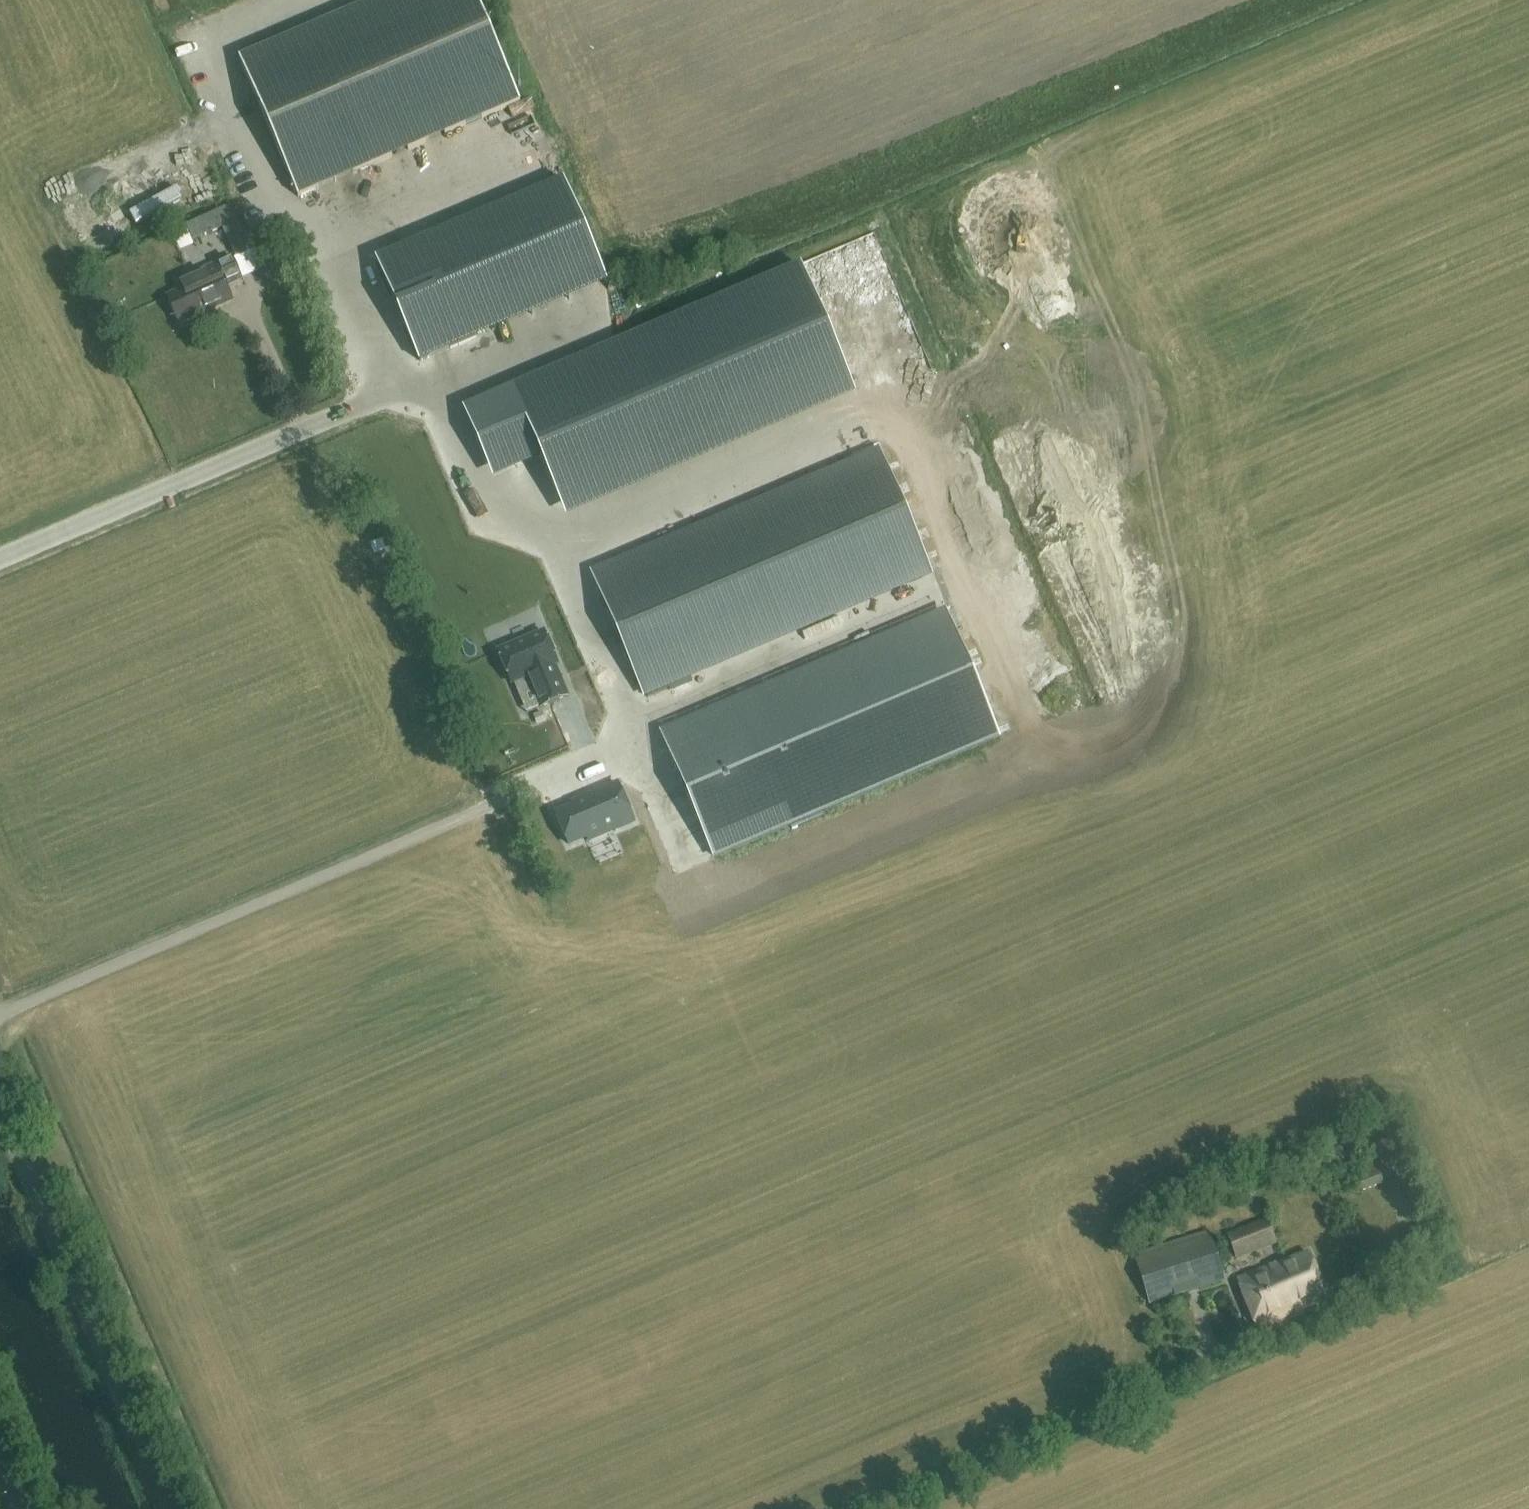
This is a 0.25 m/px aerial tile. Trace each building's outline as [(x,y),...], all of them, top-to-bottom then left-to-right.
[(476,0),(378,0),(240,59),(299,197),(520,103),(476,0)] [(563,180),(377,259),(421,362),(607,283),(563,180)] [(188,203),(197,198),(188,182),(179,187),(188,203)] [(231,206),(187,226),(194,241),(223,228),(236,257),(250,250),(231,206)] [(238,256),(247,279),(267,272),(257,249),(238,256)] [(241,278),(232,258),(211,267),(214,275),(166,297),(178,325),(232,301),(225,286),(241,278)] [(800,266),(513,388),(558,495),(845,374),(800,266)] [(879,453),(594,574),(645,694),(930,573),(879,453)] [(944,615),(659,736),(711,858),(996,736),(944,615)] [(490,665),(532,648),(525,633),(484,649),(490,665)] [(559,644),(513,664),(526,696),(542,689),(555,720),(582,709),(569,678),(572,676),(559,644)] [(574,807),(556,815),(569,845),(587,837),(588,841),(634,822),(618,785),(573,804),(574,807)] [(1231,1237),(1242,1261),(1281,1243),(1270,1219),(1231,1237)] [(1220,1259),(1212,1233),(1142,1253),(1150,1280),(1220,1259)] [(1328,1301),(1310,1256),(1240,1282),(1259,1330),(1328,1301)] [(1222,1259),(1147,1284),(1154,1305),(1230,1281),(1222,1259)]
